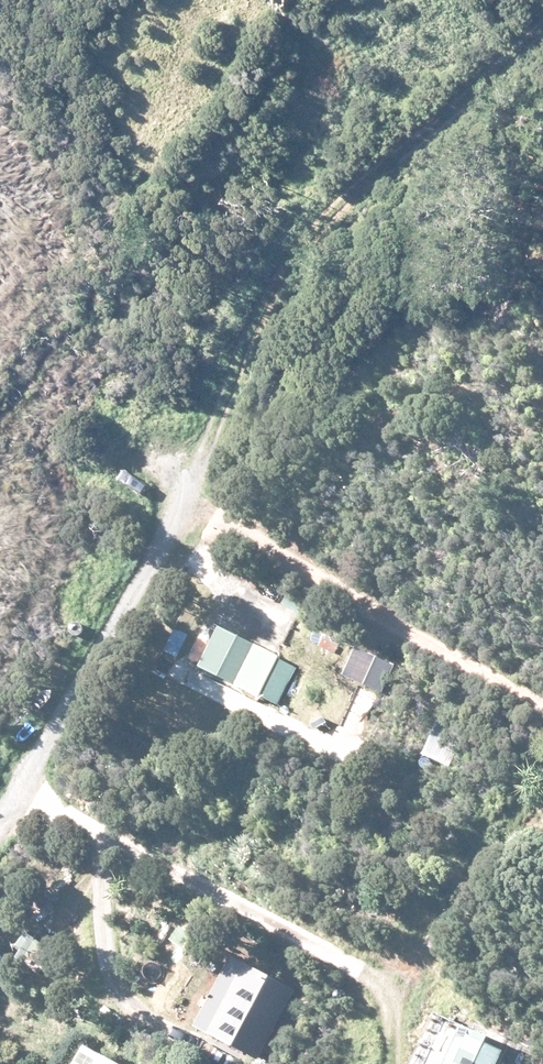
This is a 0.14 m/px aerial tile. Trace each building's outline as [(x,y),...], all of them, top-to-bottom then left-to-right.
[(219,629),(200,667),(280,707),(299,668),(219,629)] [(356,648),(344,674),(386,693),(398,667),(356,648)] [(470,733),(438,719),(424,753),(456,766),(470,733)] [(235,957),(197,1025),(260,1060),(298,991),(235,957)] [(438,1014),(417,1063),(504,1063),(512,1045),(438,1014)] [(86,1049),(78,1063),(114,1063),(86,1049)]
